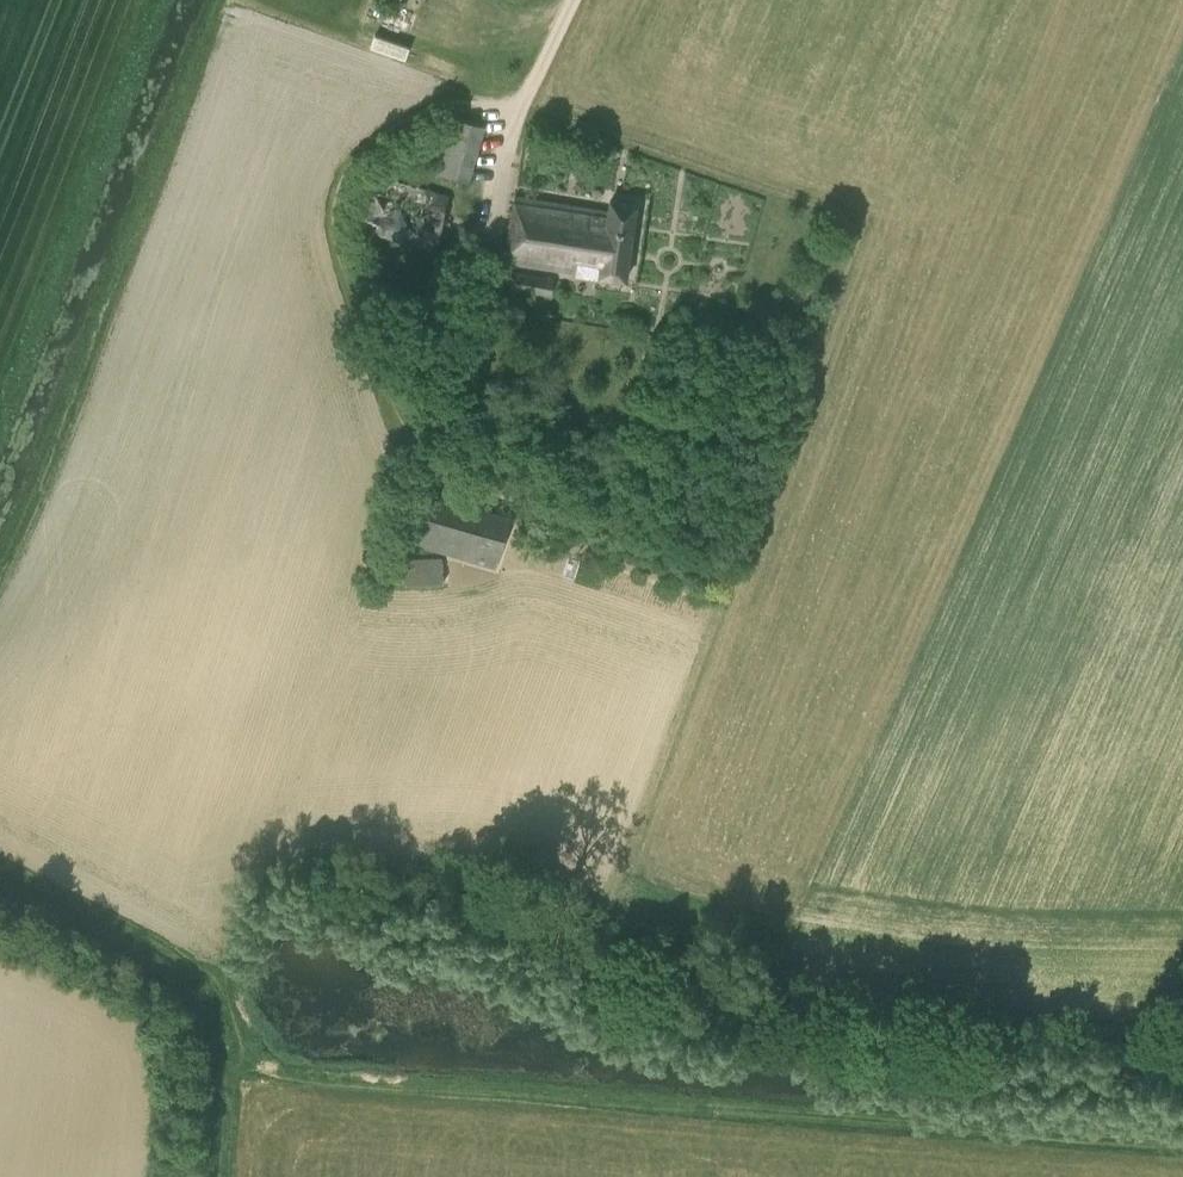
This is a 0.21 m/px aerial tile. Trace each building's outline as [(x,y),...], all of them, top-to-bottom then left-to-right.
[(477,179),(487,122),(456,116),(446,174),(477,179)] [(368,172),(354,227),(435,251),(449,195),(368,172)] [(515,197),(505,262),(625,280),(637,205),(610,201),(608,211),(515,197)] [(554,279),(504,270),(501,287),(551,295),(554,279)] [(408,490),(394,538),(495,568),(510,515),(488,509),(408,490)] [(442,559),(405,561),(405,584),(443,583),(442,559)]
